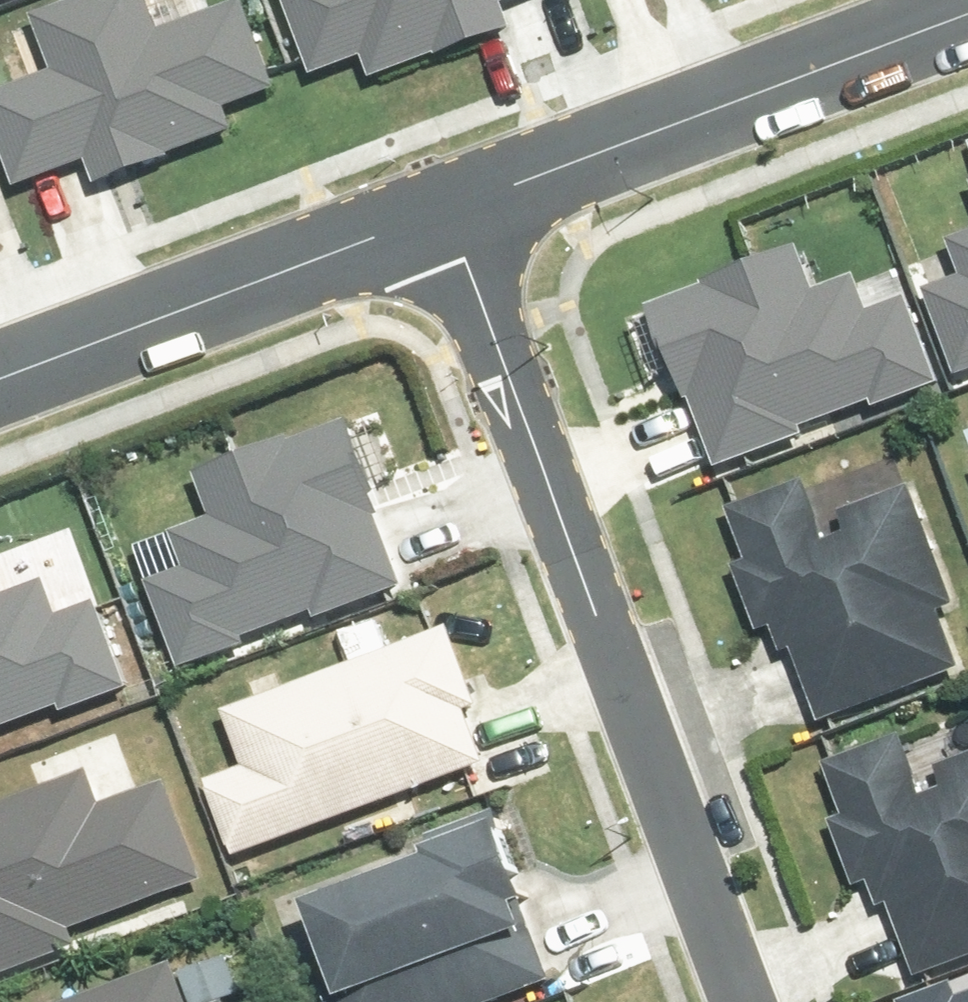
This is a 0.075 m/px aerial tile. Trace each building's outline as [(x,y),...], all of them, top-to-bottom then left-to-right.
[(0,85),(0,109),(26,181),(99,156),(105,173),(234,128),(233,98),(295,77),(268,0),(216,0),(173,15),(167,0),(39,0),(33,2),(55,66),(0,85)] [(334,70),(387,50),(394,67),(513,21),(504,0),(307,0),(334,70)] [(967,352),(967,229),(927,245),(967,352)] [(699,461),(947,365),(898,240),(781,285),(766,247),(636,297),(699,461)] [(175,657),(406,572),(348,416),(202,470),(218,513),(167,532),(183,574),(149,586),(175,657)] [(710,521),(792,733),(967,665),(967,646),(908,492),(816,527),(800,486),(710,521)] [(0,564),(0,718),(127,672),(91,573),(22,597),(9,561),(0,564)] [(247,880),(535,769),(496,669),(455,685),(432,628),(217,711),(237,763),(206,775),(247,880)] [(888,994),(967,963),(967,716),(805,778),(888,994)] [(0,793),(0,976),(81,947),(73,926),(201,879),(165,781),(101,804),(85,762),(0,793)] [(290,1001),(529,1001),(566,988),(500,819),(430,846),(440,872),(266,939),(290,1001)] [(45,1001),(249,1001),(239,976),(172,1000),(158,961),(45,1001)]
